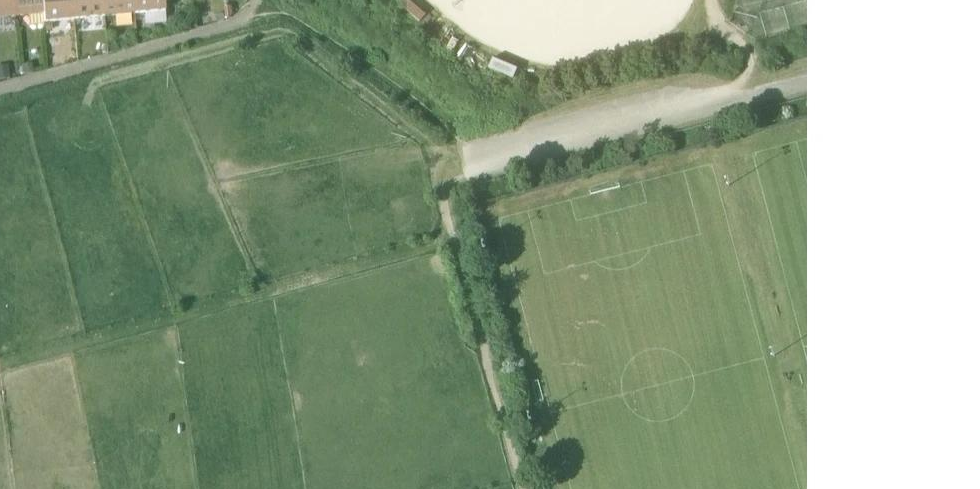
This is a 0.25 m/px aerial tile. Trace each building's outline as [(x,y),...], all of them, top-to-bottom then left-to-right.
[(15,17),(13,0),(0,0),(0,19),(15,17)] [(15,17),(44,13),(42,0),(13,0),(15,17)] [(44,13),(44,22),(74,19),(73,0),(42,0),(44,13)] [(74,19),(104,16),(103,0),(73,0),(74,19)] [(104,16),(134,13),(133,0),(103,0),(104,16)] [(134,13),(165,10),(164,0),(133,0),(134,13)] [(400,3),(412,22),(422,16),(411,0),(405,0),(400,3)] [(489,59),(487,70),(510,74),(512,63),(489,59)]
